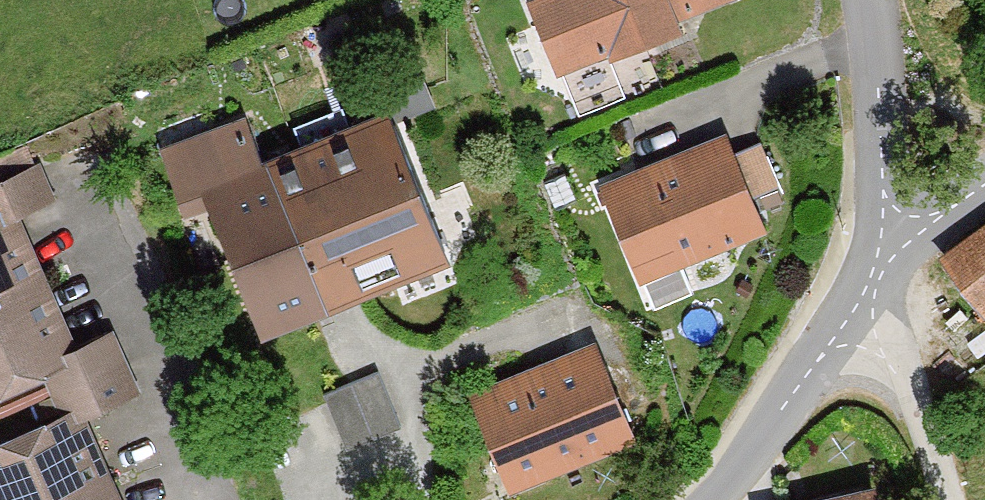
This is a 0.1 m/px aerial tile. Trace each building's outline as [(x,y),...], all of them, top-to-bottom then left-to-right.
[(529,8),(557,75),(610,52),(615,63),(683,34),(677,19),(723,0),(548,0),(529,8)] [(383,105),(259,153),(317,303),(441,256),(383,105)] [(242,108),(149,144),(166,186),(190,176),(249,330),(317,303),(259,153),(242,108)] [(725,126),(596,177),(634,273),(763,222),(725,126)] [(38,277),(10,216),(50,198),(33,159),(0,174),(0,294),(38,277)] [(927,250),(979,318),(984,313),(984,207),(927,250)] [(0,294),(0,389),(40,371),(51,395),(120,363),(105,329),(69,345),(38,277),(0,294)] [(595,337),(465,388),(505,491),(635,440),(595,337)] [(51,395),(60,415),(0,443),(0,499),(50,499),(108,473),(82,416),(133,393),(120,363),(51,395)] [(385,363),(329,383),(348,437),(404,418),(385,363)] [(108,473),(50,499),(120,499),(108,473)] [(876,482),(837,488),(784,499),(879,499),(876,482)]
